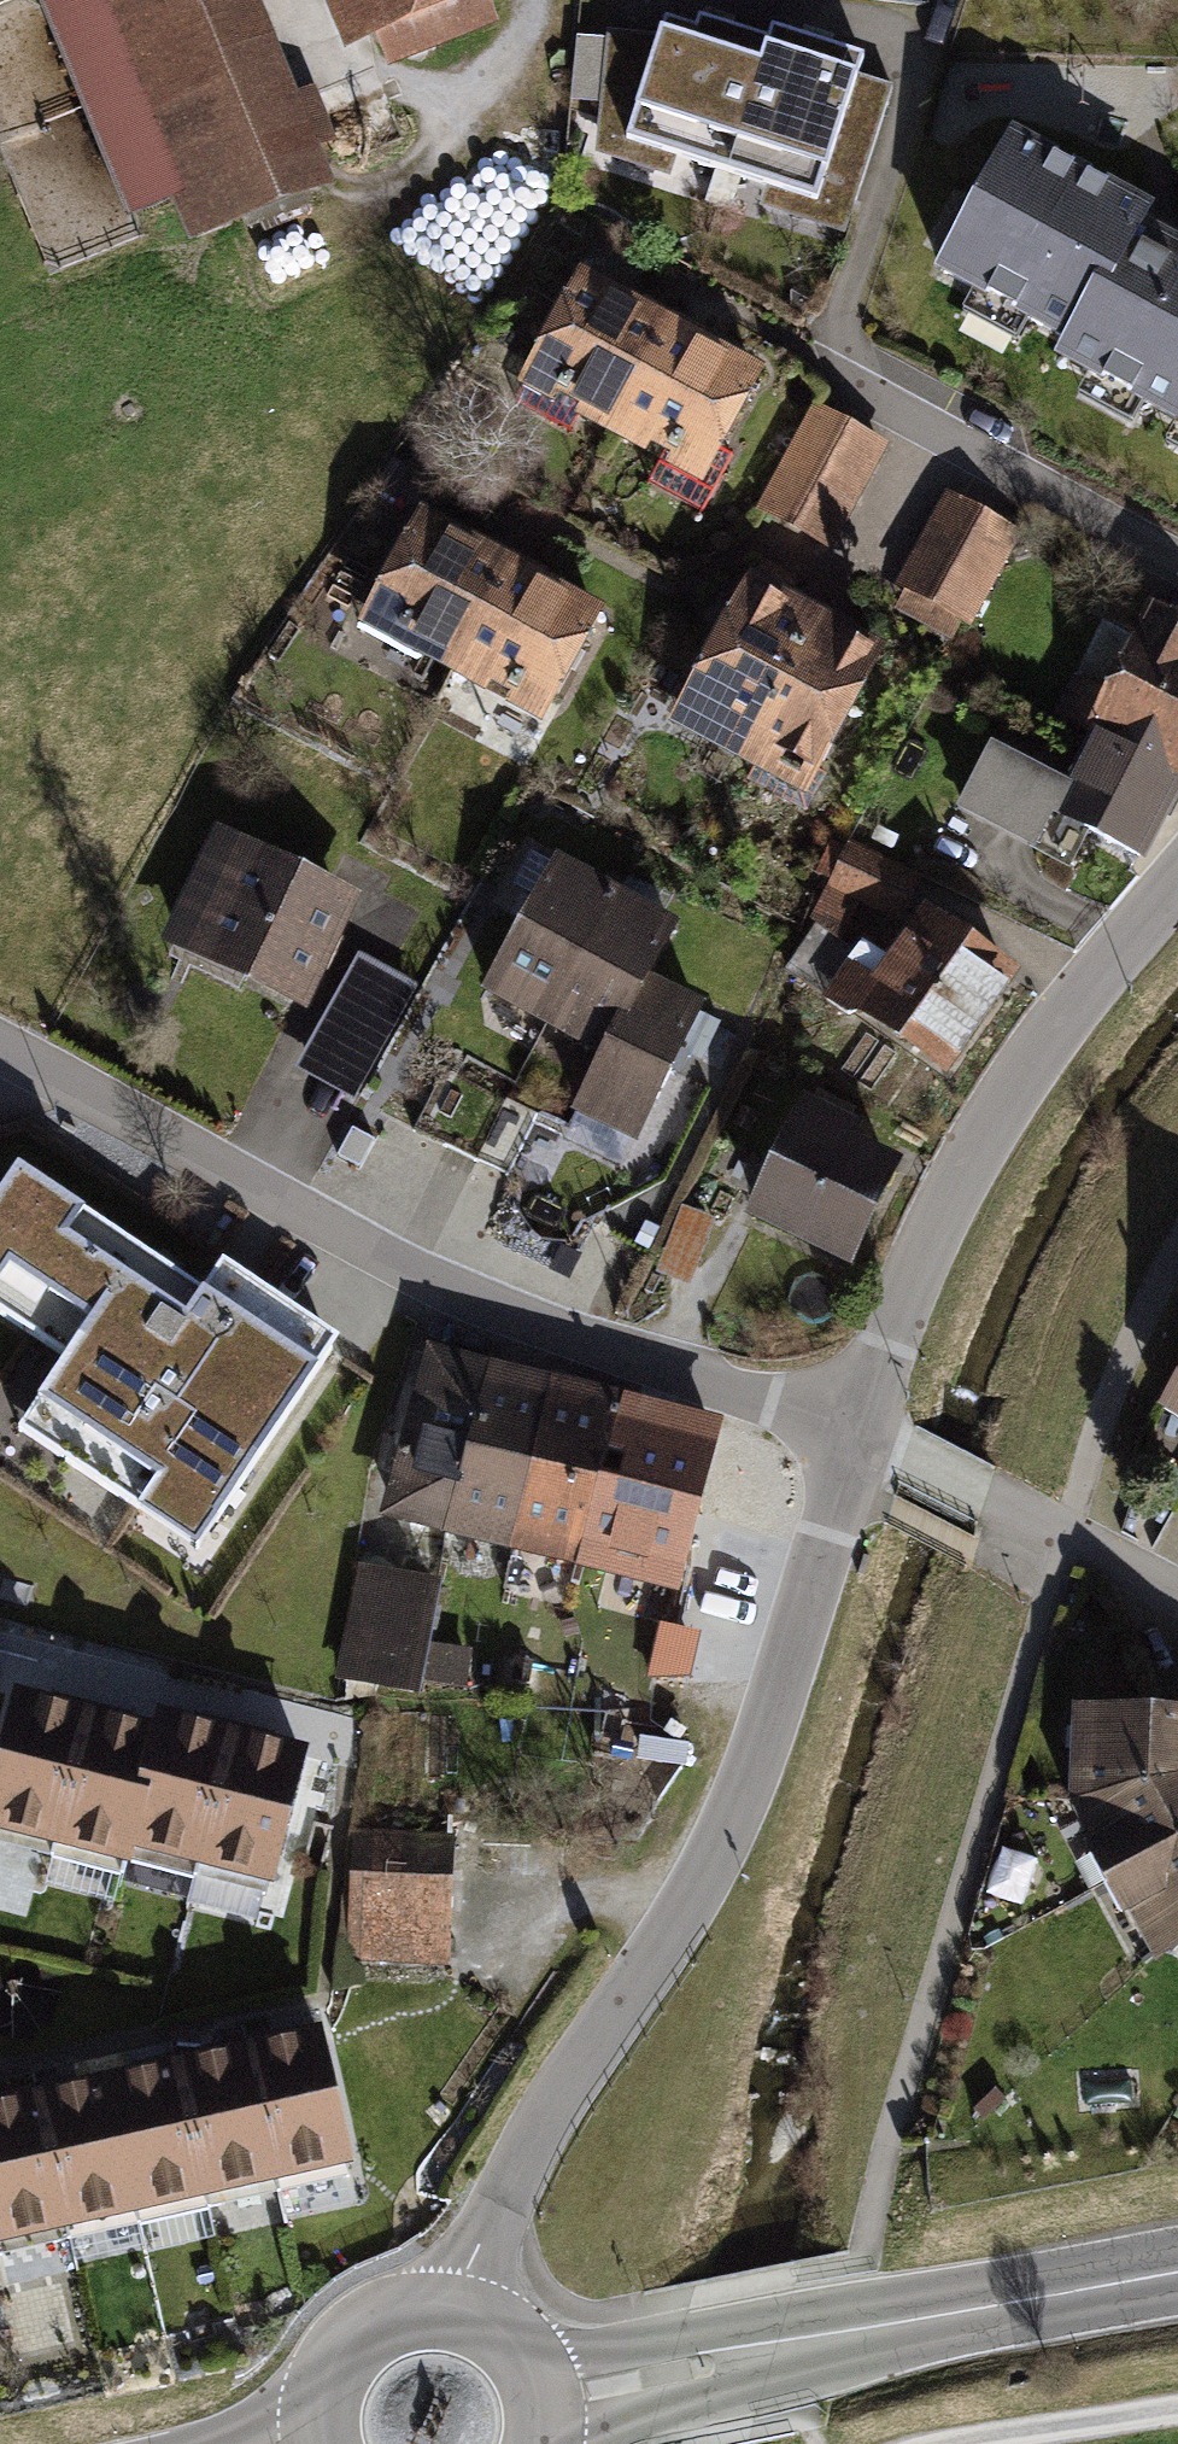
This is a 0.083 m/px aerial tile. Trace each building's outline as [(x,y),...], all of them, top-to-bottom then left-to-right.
[(124,214),(167,197),(185,241),(328,184),(254,0),(37,0),(124,214)] [(351,47),(383,33),(396,65),(507,19),(499,0),(331,0),(351,47)] [(740,163),(777,42),(703,20),(699,34),(665,24),(659,41),(612,27),(585,117),(740,163)] [(865,200),(897,94),(859,83),(867,55),(780,29),(777,42),(740,163),(865,200)] [(1023,131),(952,271),(1085,338),(1076,356),(1177,407),(1177,231),(1160,222),(1169,204),(1023,131)] [(607,434),(671,314),(579,265),(515,385),(607,434)] [(699,482),(762,362),(671,314),(607,434),(699,482)] [(887,448),(812,410),(757,517),(832,555),(887,448)] [(1021,538),(947,499),(898,591),(972,630),(1021,538)] [(516,560),(424,511),(362,629),(454,677),(516,560)] [(608,608),(516,560),(454,677),(547,726),(608,608)] [(733,758),(816,606),(747,569),(664,721),(733,758)] [(1159,605),(1095,731),(1177,772),(1177,615),(1159,605)] [(802,796),(885,644),(816,606),(733,758),(802,796)] [(1177,805),(1177,772),(1095,731),(1056,809),(1152,857),(1177,805)] [(356,896),(214,831),(161,945),(302,1010),(356,896)] [(914,876),(853,852),(836,896),(897,919),(914,876)] [(539,1017),(610,888),(552,857),(481,986),(539,1017)] [(610,888),(539,1017),(602,1052),(644,976),(673,923),(610,888)] [(1033,969),(928,901),(890,960),(861,941),(821,1003),(955,1090),(1033,969)] [(414,980),(353,952),(299,1073),(361,1100),(414,980)] [(644,976),(602,1052),(571,1110),(629,1142),(703,1008),(644,976)] [(911,1150),(805,1099),(747,1221),(852,1272),(911,1150)] [(0,1168),(0,1330),(58,1369),(12,1437),(201,1562),(338,1356),(220,1279),(204,1303),(0,1168)] [(445,1533),(485,1365),(418,1349),(378,1518),(445,1533)] [(512,1549),(552,1380),(485,1365),(445,1533),(512,1549)] [(579,1565),(618,1396),(552,1380),(512,1549),(579,1565)] [(1163,1413),(1177,1421),(1177,1387),(1163,1413)] [(762,1437),(651,1409),(611,1563),(723,1591),(762,1437)] [(443,1589),(350,1565),(334,1628),(282,1615),(265,1680),(328,1696),(335,1669),(417,1690),(443,1589)] [(86,1706),(15,1689),(0,1748),(0,1830),(52,1843),(86,1706)] [(1074,1700),(1074,1801),(1153,1945),(1177,1935),(1177,1708),(1074,1700)] [(86,1706),(52,1843),(128,1861),(132,1847),(162,1725),(86,1706)] [(201,1864),(235,1729),(165,1712),(162,1725),(132,1847),(201,1864)] [(235,1729),(201,1864),(273,1881),(306,1747),(235,1729)] [(450,1832),(350,1832),(350,1961),(450,1961),(450,1832)] [(352,2160),(317,2021),(245,2039),(280,2178),(352,2160)] [(280,2178),(245,2039),(173,2057),(208,2196),(280,2178)] [(208,2196),(173,2057),(101,2075),(136,2214),(208,2196)] [(136,2214),(101,2075),(29,2092),(64,2232),(136,2214)] [(29,2092),(0,2100),(0,2247),(64,2232),(29,2092)]
